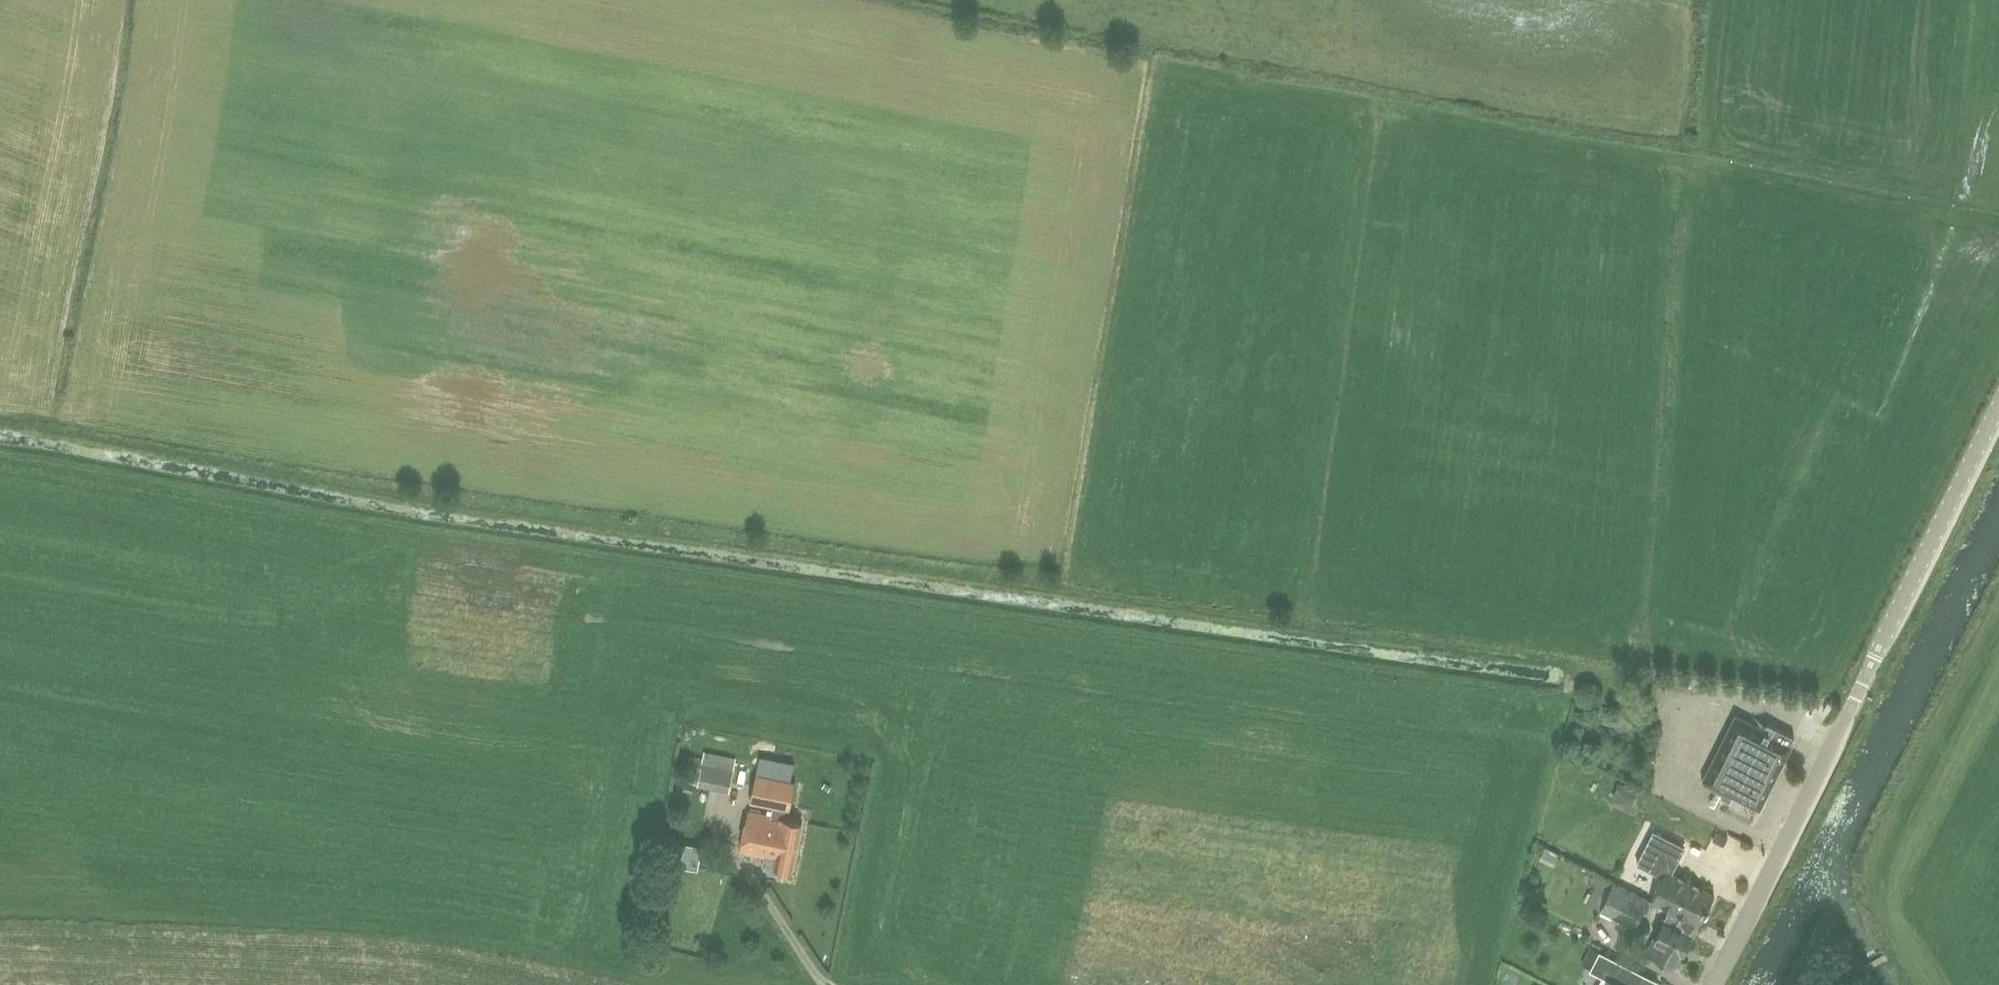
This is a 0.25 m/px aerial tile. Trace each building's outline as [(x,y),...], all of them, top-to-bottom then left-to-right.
[(1732,793),(1758,807),(1790,743),(1794,736),(1767,722),(1763,729),(1736,716),(1702,783),(1722,793),(1723,793),(1730,797),(1732,793)] [(747,812),(740,853),(764,858),(762,866),(778,869),(777,875),(786,877),(787,871),(791,872),(801,823),(782,819),(784,807),(790,808),(795,781),(791,781),(795,763),(759,756),(750,801),(773,805),(770,817),(747,812)] [(697,784),(729,791),(735,764),(703,757),(697,784)] [(1714,894),(1672,873),(1685,846),(1653,830),(1636,863),(1645,868),(1662,876),(1652,898),(1651,898),(1670,908),(1666,915),(1695,931),(1714,894)] [(1716,831),(1712,838),(1724,844),(1727,837),(1716,831)] [(663,863),(678,866),(683,842),(667,840),(663,863)] [(1646,898),(1614,882),(1604,902),(1636,918),(1646,898)] [(1684,954),(1695,931),(1666,915),(1647,953),(1673,966),(1680,952),(1684,954)] [(1649,948),(1658,928),(1649,924),(1640,944),(1649,948)] [(1590,946),(1582,963),(1591,967),(1599,951),(1590,946)] [(1643,973),(1600,951),(1589,970),(1613,982),(1611,984),(1637,984),(1643,973)]
